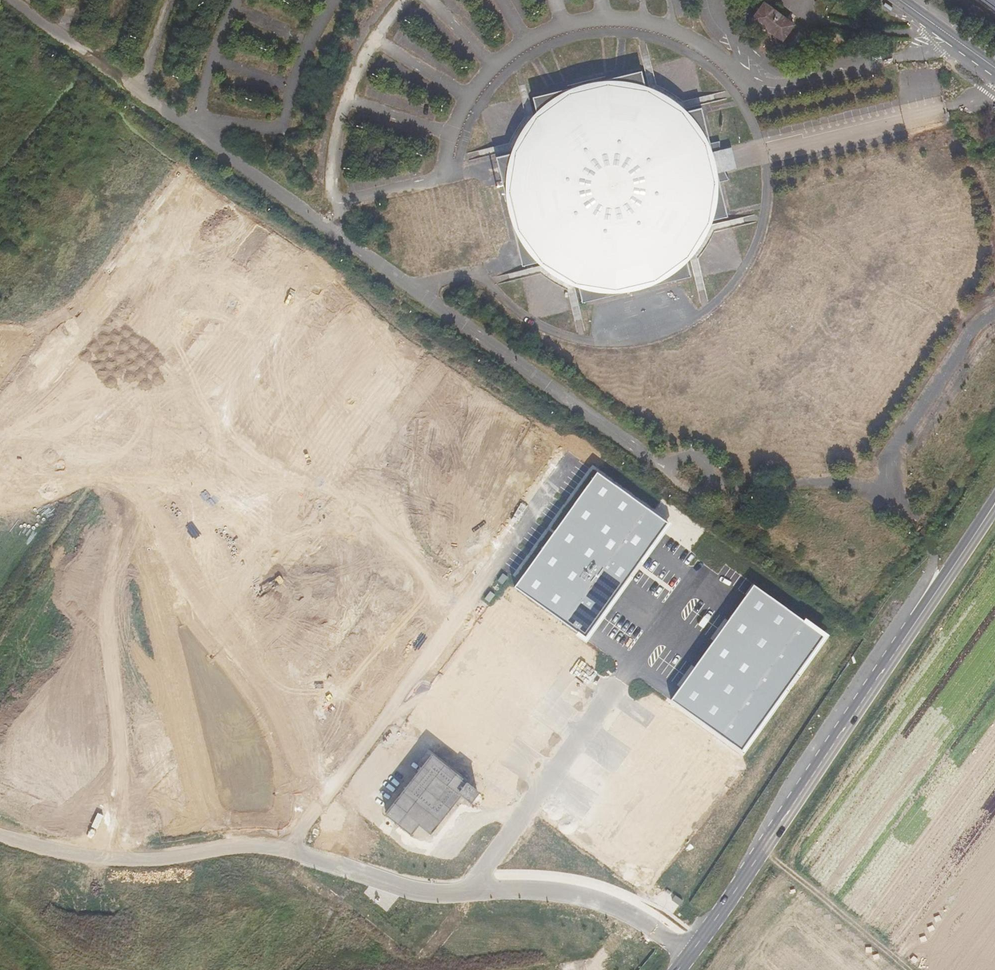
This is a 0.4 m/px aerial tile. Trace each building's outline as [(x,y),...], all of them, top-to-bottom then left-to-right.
[(994,11),(994,0),(980,0),(994,11)] [(784,42),(795,27),(763,5),(753,19),(784,42)] [(673,102),(653,92),(648,90),(643,74),(534,101),(538,115),(524,134),(511,157),(500,160),(526,269),(527,269),(540,265),(548,273),(566,284),(580,290),(583,305),(693,279),(690,264),(709,237),(714,223),(729,221),(719,176),(714,155),(703,112),(689,115),(673,102)] [(732,152),(714,155),(719,176),(738,172),(735,161),(732,152)] [(583,636),(666,523),(599,474),(516,587),(583,636)] [(224,580),(229,574),(221,567),(216,573),(224,580)] [(751,584),(670,696),(744,749),(824,637),(751,584)] [(480,794),(434,758),(390,813),(414,832),(421,823),(434,833),(463,796),(473,803),(480,794)]
